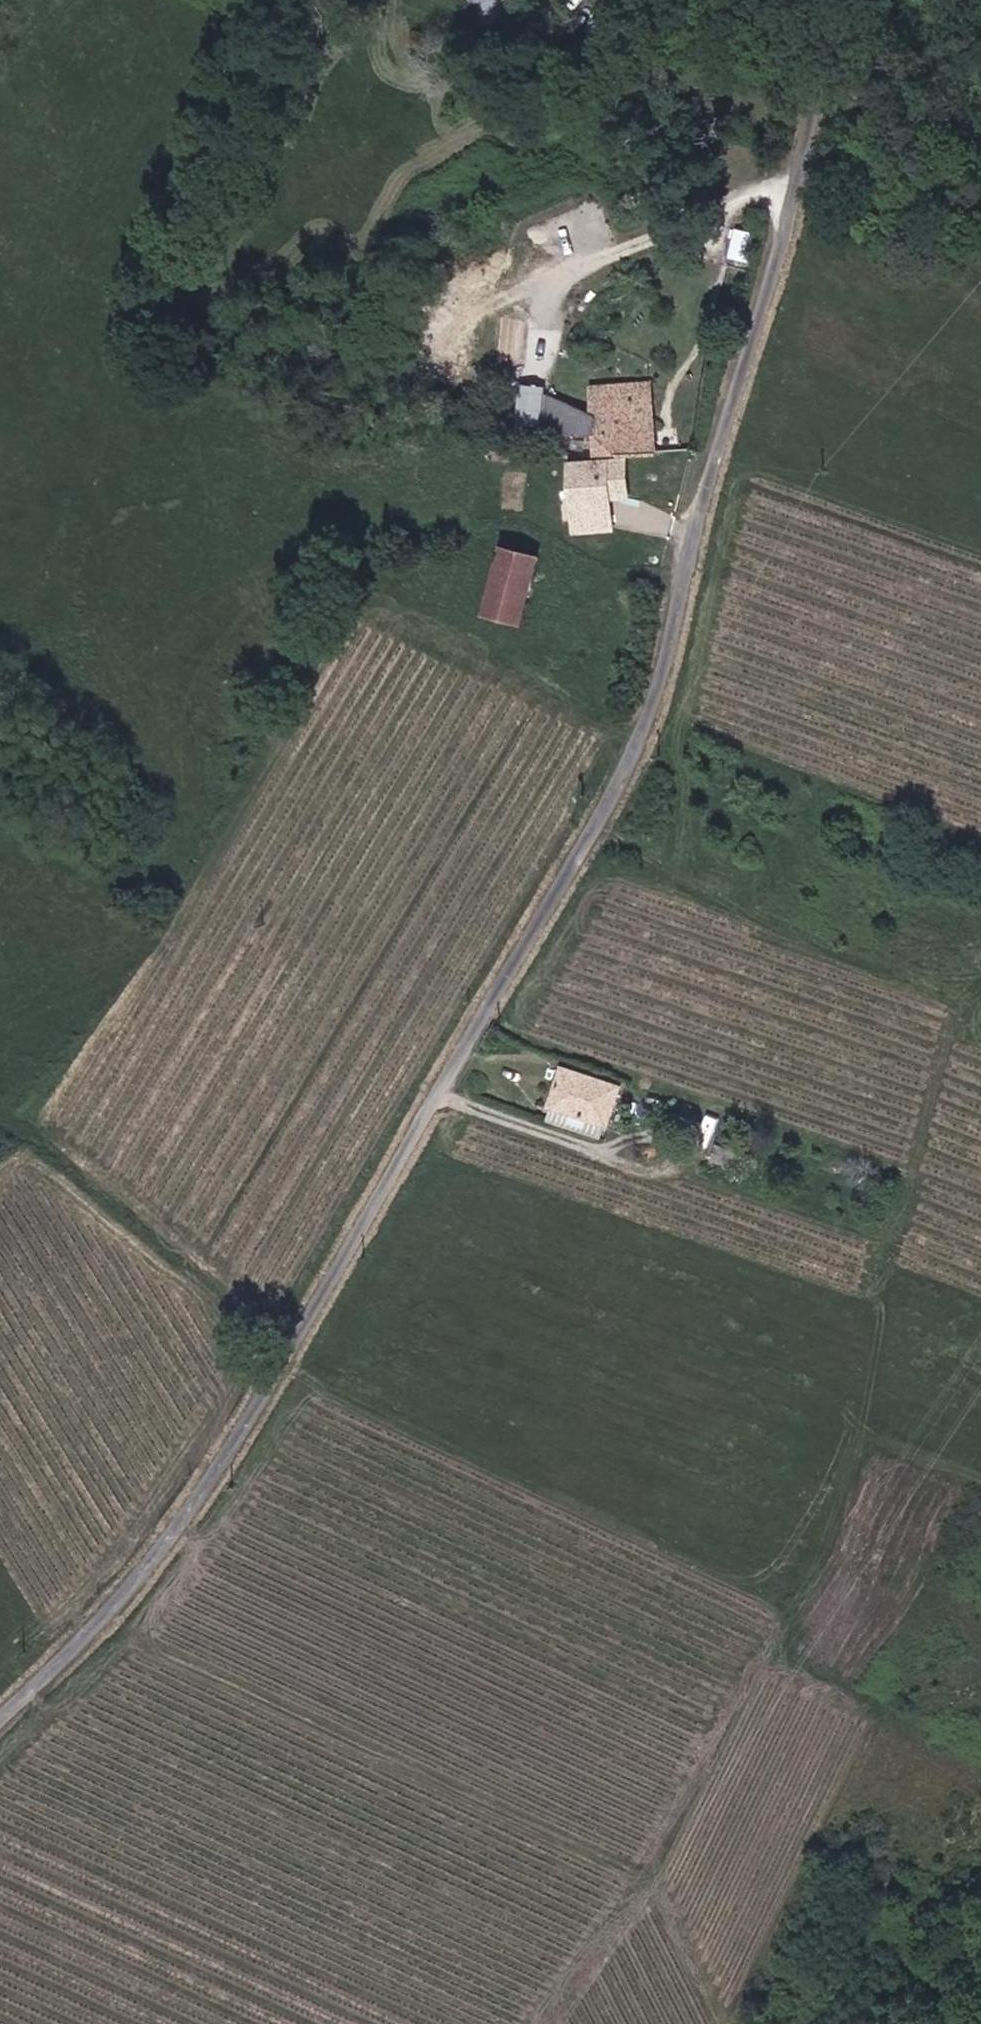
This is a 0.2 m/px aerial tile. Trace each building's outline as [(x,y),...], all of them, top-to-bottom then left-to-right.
[(589,378),(591,403),(546,386),(542,425),(595,430),(622,432),(624,448),(653,447),(644,377),(623,378),(589,378)] [(622,432),(595,430),(597,449),(618,448),(624,448),(622,432)] [(602,469),(618,468),(618,448),(597,449),(582,450),(581,513),(602,514),(601,493),(602,469)] [(617,493),(618,468),(602,469),(601,493),(617,493)] [(495,548),(480,610),(518,619),(535,558),(495,548)] [(612,1137),(627,1084),(571,1067),(555,1118),(612,1137)] [(725,1140),(719,1155),(744,1163),(748,1148),(725,1140)]
